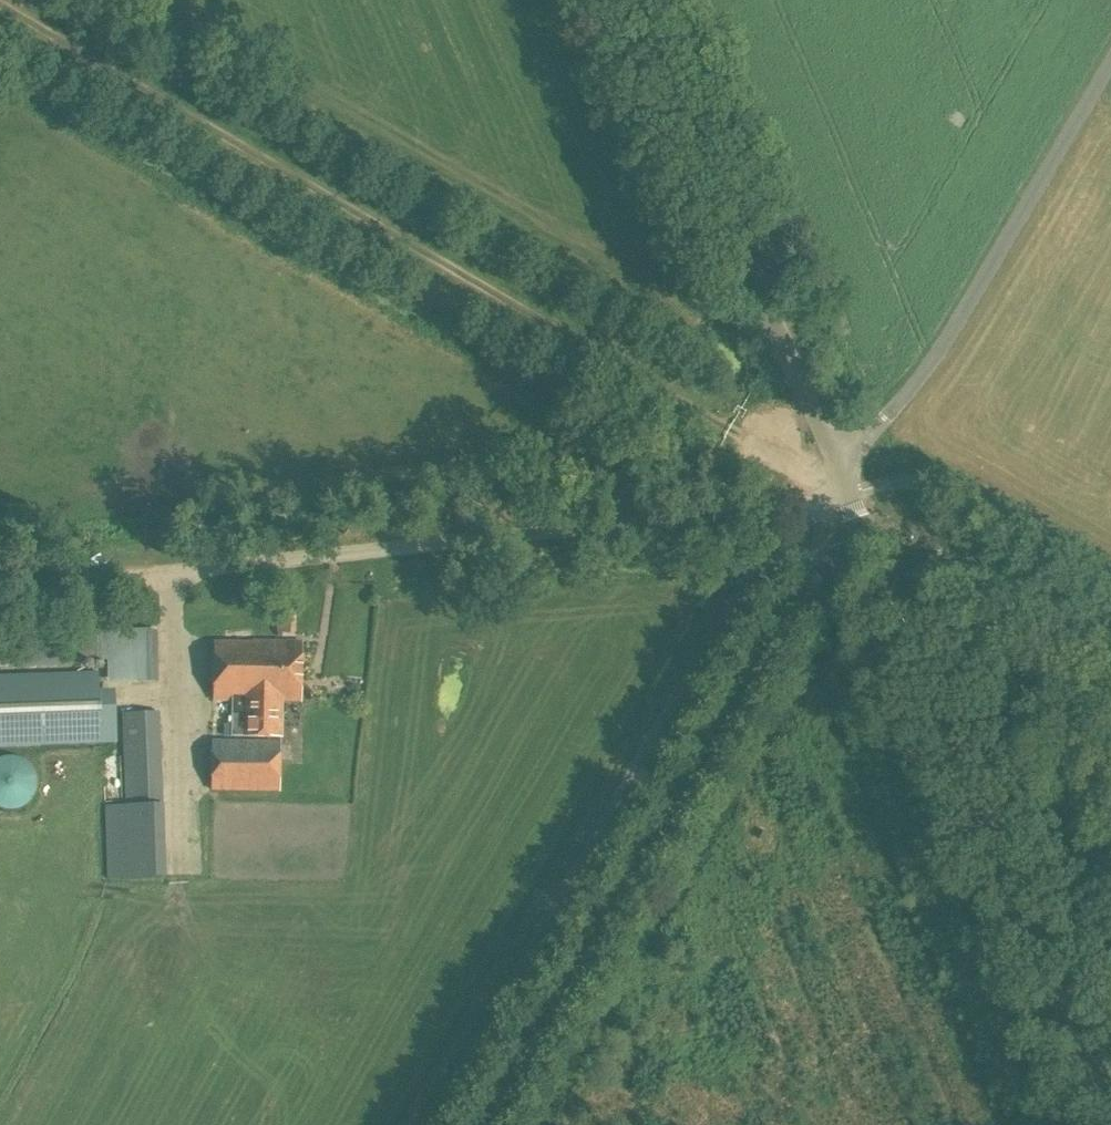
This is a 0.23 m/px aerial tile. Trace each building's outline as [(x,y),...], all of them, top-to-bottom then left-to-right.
[(133,682),(158,680),(156,631),(131,632),(133,682)] [(300,701),(300,640),(212,640),(212,699),(232,699),(232,738),(281,739),(281,700),(300,701)] [(102,744),(99,671),(0,675),(0,748),(102,744)] [(142,713),(141,782),(168,783),(169,713),(142,713)] [(280,792),(280,741),(212,740),(211,791),(280,792)] [(13,810),(18,809),(22,807),(26,805),(30,801),(32,798),(35,794),(36,789),(37,785),(37,780),(36,776),(34,771),(32,768),(29,764),(25,761),(22,759),(17,757),(13,756),(8,756),(4,757),(0,758),(0,808),(4,809),(9,810),(13,810)] [(124,805),(163,804),(162,787),(124,788),(124,805)]
